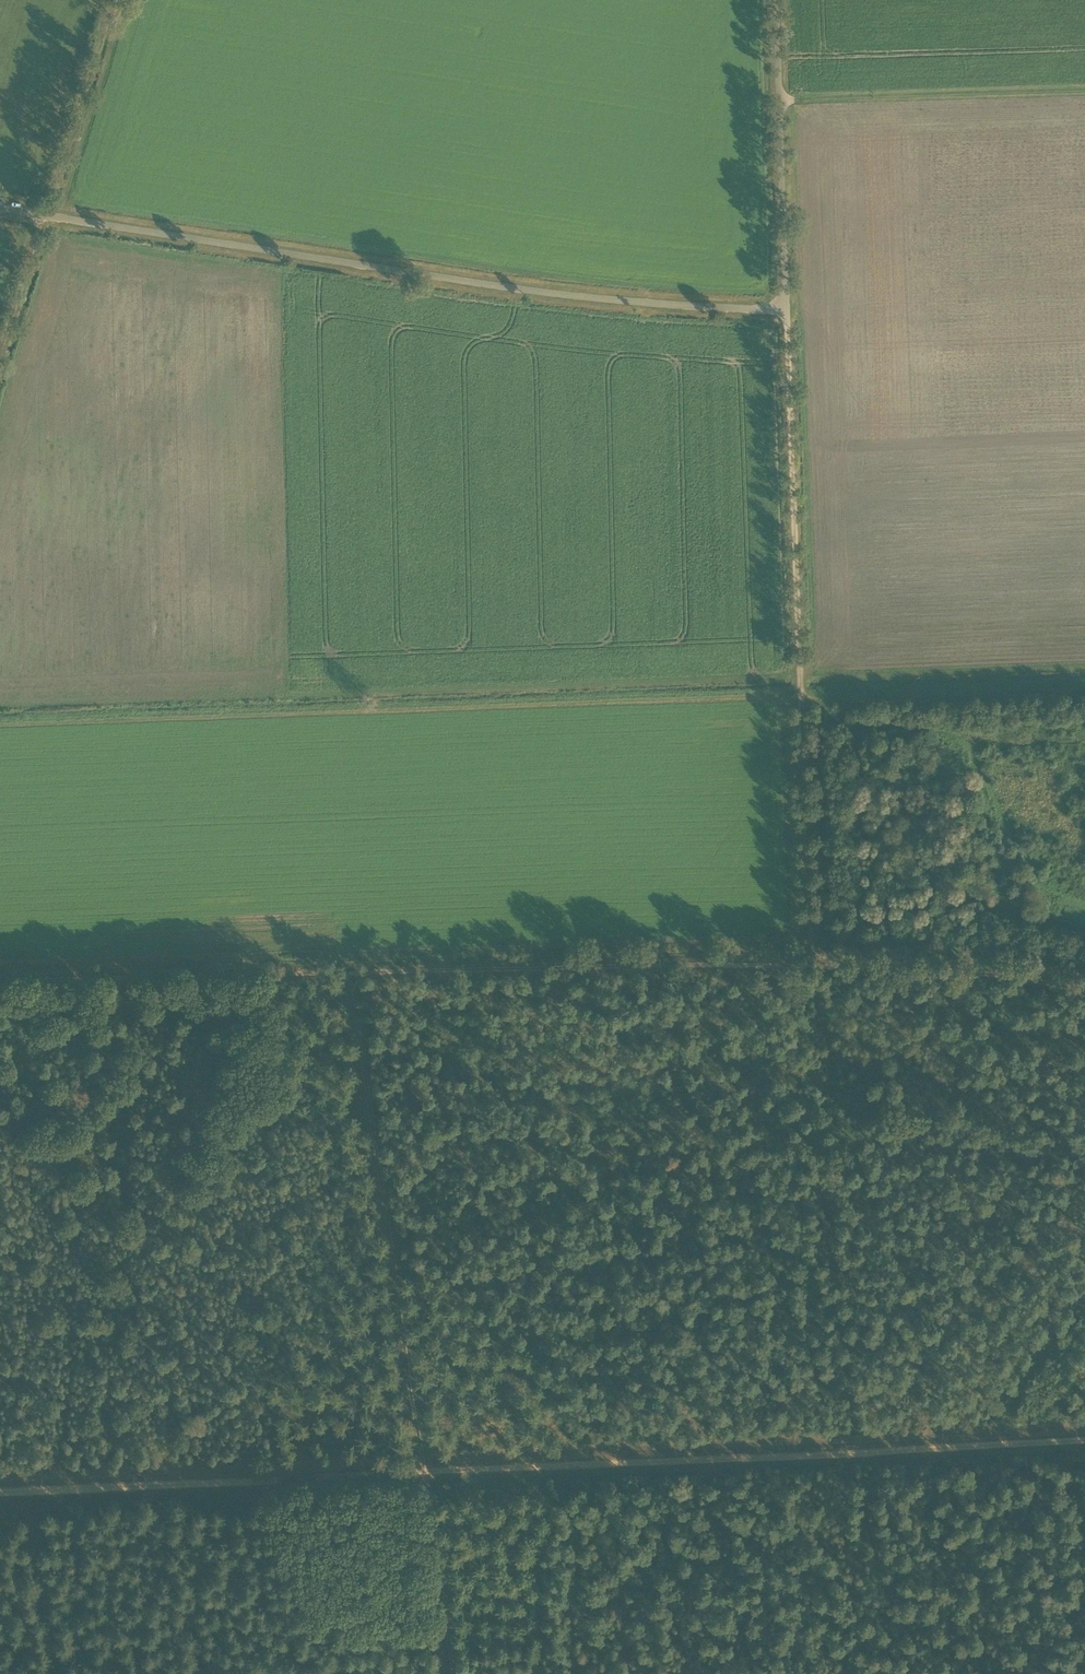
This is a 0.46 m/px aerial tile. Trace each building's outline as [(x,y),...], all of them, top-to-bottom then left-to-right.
[(471,270),(469,274),(483,279),(485,275),(471,270)]
